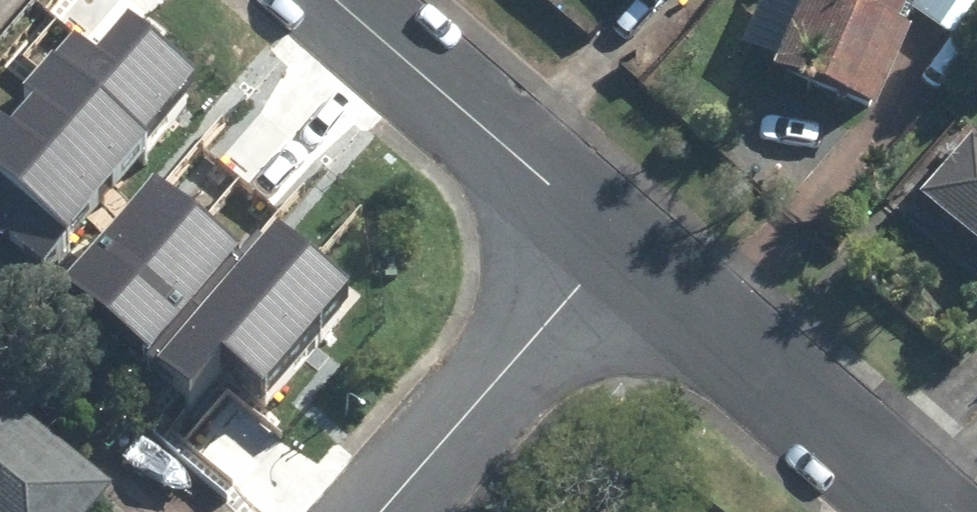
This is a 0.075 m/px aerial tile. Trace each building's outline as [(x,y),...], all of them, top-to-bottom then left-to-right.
[(685,18),(700,0),(664,0),(685,18)] [(770,84),(861,122),(890,53),(879,49),(900,0),(791,0),(790,2),(802,7),(770,84)] [(957,55),(976,22),(976,0),(923,0),(908,25),(957,55)] [(7,89),(69,142),(141,59),(79,6),(7,89)] [(976,277),(976,172),(976,174),(965,166),(915,223),(976,277)] [(96,306),(201,409),(279,329),(196,250),(145,175),(51,240),(96,306)] [(0,372),(0,511),(115,511),(129,497),(37,420),(46,410),(0,372)]
